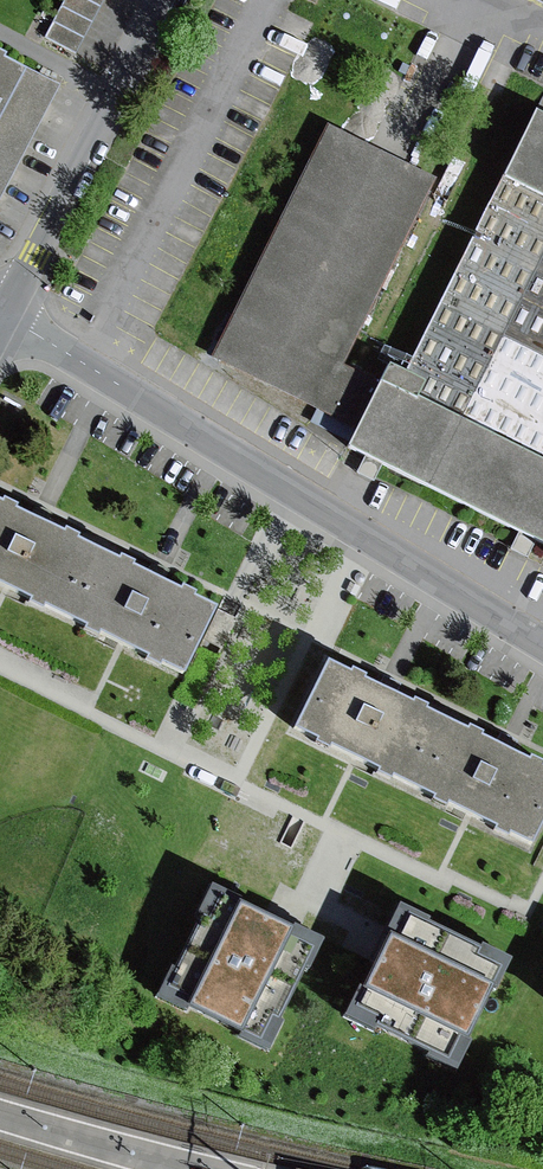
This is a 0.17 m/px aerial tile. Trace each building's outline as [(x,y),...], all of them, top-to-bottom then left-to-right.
[(45,38),(77,55),(106,0),(65,0),(45,38)] [(542,8),(542,0),(526,0),(542,8)] [(0,112),(0,202),(60,86),(25,68),(18,79),(0,112)] [(18,79),(0,70),(0,112),(18,79)] [(536,116),(407,376),(388,366),(378,385),(355,432),(345,451),(542,550),(542,120),(536,116)] [(435,181),(325,126),(207,358),(355,432),(378,385),(341,367),(435,181)] [(0,502),(0,583),(7,587),(32,599),(29,603),(44,610),(46,606),(86,626),(84,631),(98,638),(101,633),(120,643),(149,657),(147,661),(162,668),(164,664),(183,673),(215,608),(194,598),(196,594),(181,586),(179,590),(155,578),(133,568),(135,564),(120,557),(119,560),(77,540),(79,536),(66,529),(63,533),(37,520),(16,510),(18,506),(3,498),(1,502),(0,502)] [(236,619),(227,615),(217,610),(202,642),(221,651),(236,619)] [(327,662),(296,727),(319,738),(317,743),(331,750),(333,746),(355,757),(381,770),(379,774),(393,781),(395,777),(436,797),(434,802),(448,809),(450,804),(469,814),(498,828),(496,832),(512,839),(514,835),(533,844),(542,823),(542,764),(530,758),(528,761),(505,750),(483,739),(484,735),(470,728),(468,732),(427,711),(429,707),(415,700),(413,704),(387,692),(366,681),(368,677),(352,669),(350,673),(327,662)] [(152,1001),(265,1056),(280,1025),(276,1023),(301,971),(305,974),(321,941),(273,917),(207,886),(191,919),(197,922),(171,974),(167,972),(152,1001)] [(395,910),(341,1018),(452,1073),(505,965),(395,910)]
